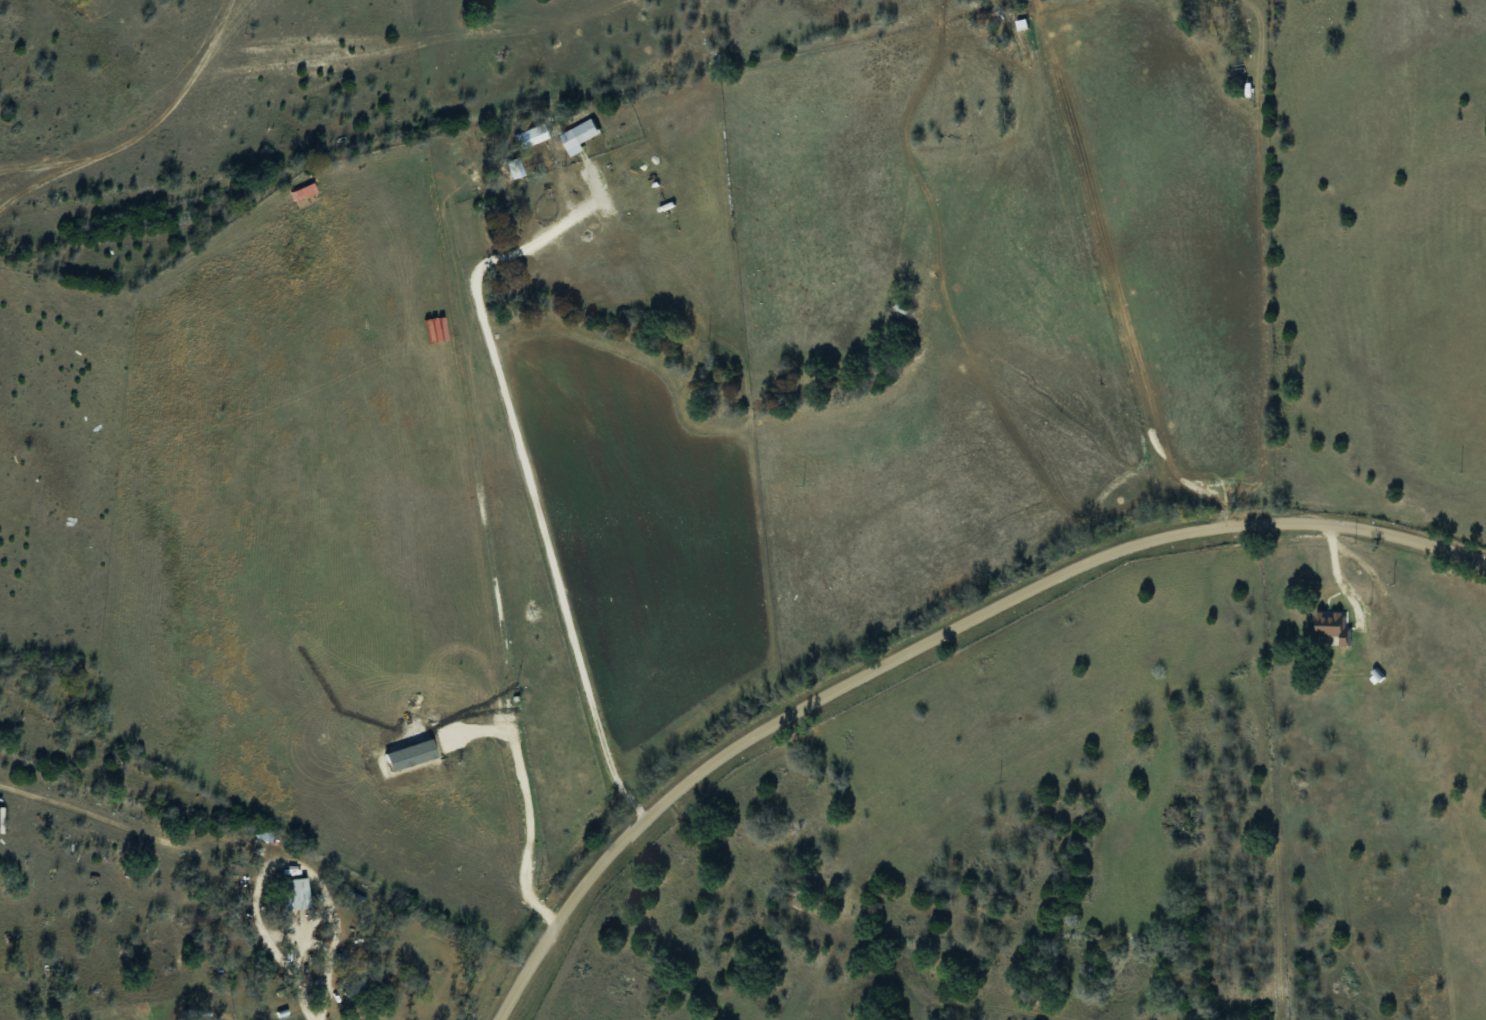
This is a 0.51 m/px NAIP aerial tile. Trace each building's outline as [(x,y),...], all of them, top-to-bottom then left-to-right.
[(572,128),(576,136),(596,126),(593,118),(572,128)] [(1344,611),(1316,611),(1316,636),(1344,636),(1344,611)] [(274,832),(258,825),(254,835),(270,842),(274,832)] [(284,910),(309,908),(307,877),(282,879),(284,910)]
